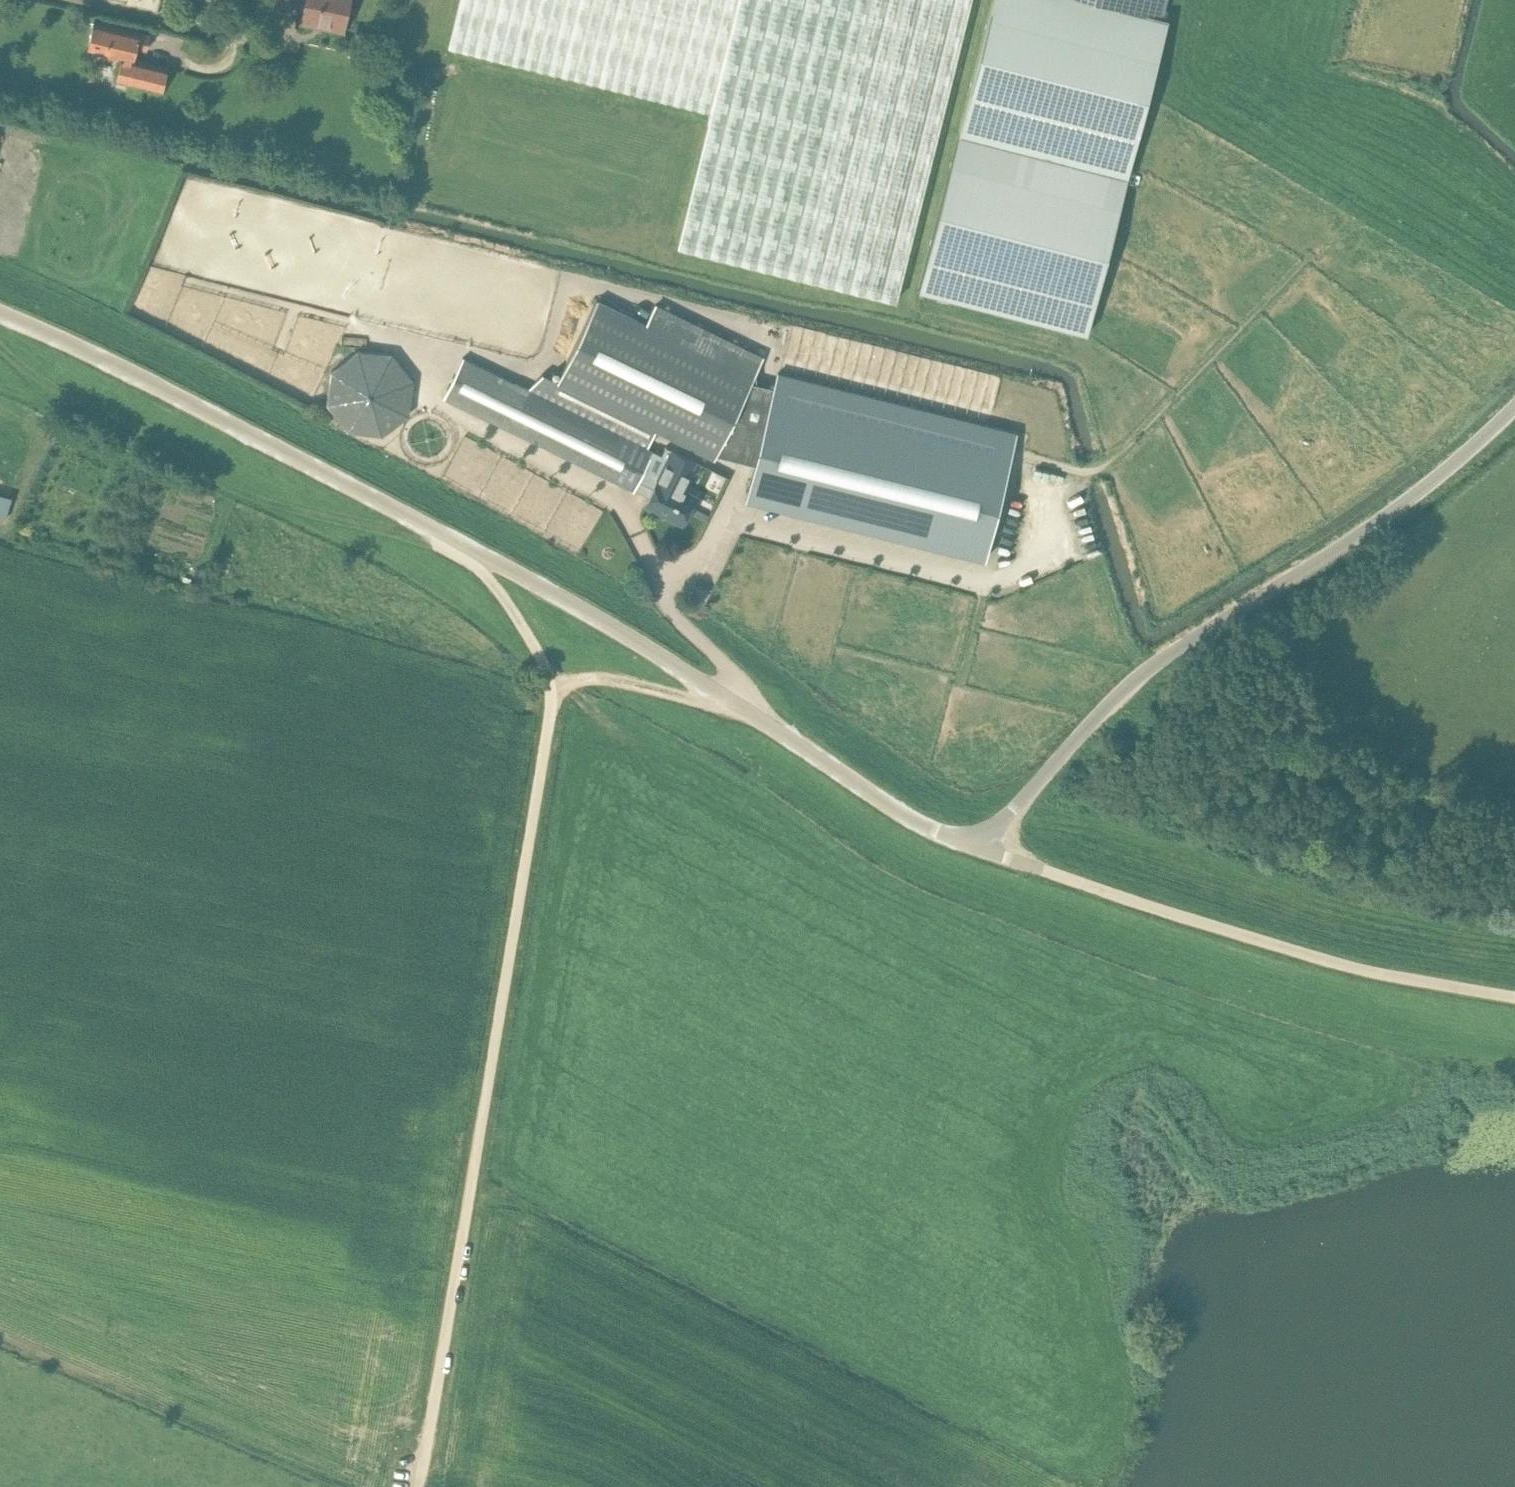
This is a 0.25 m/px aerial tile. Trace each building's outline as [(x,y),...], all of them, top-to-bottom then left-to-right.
[(301,20),(343,29),(349,0),(306,0),(301,20)] [(737,0),(459,0),(448,45),(710,110),(737,0)] [(710,110),(676,244),(895,299),(969,0),(737,0),(710,110)] [(1166,0),(992,0),(918,288),(1089,332),(1169,19),(1162,17),(1162,14),(1166,0)] [(87,48),(121,56),(116,77),(163,88),(168,65),(134,57),(137,45),(147,47),(150,34),(140,31),(94,20),(87,48)] [(752,381),(754,376),(597,299),(557,380),(542,372),(529,388),(464,356),(445,397),(509,428),(627,486),(655,428),(714,457),(716,454),(752,381)] [(854,370),(925,386),(925,388),(944,392),(947,380),(958,382),(962,364),(857,341),(855,348),(859,349),(854,370)] [(414,427),(413,355),(335,356),(335,428),(414,427)] [(752,381),(716,454),(755,464),(746,498),(984,558),(1016,432),(778,372),(774,387),(752,381)] [(658,476),(645,504),(682,522),(696,495),(658,476)] [(6,516),(13,493),(0,488),(0,514),(6,516)]
